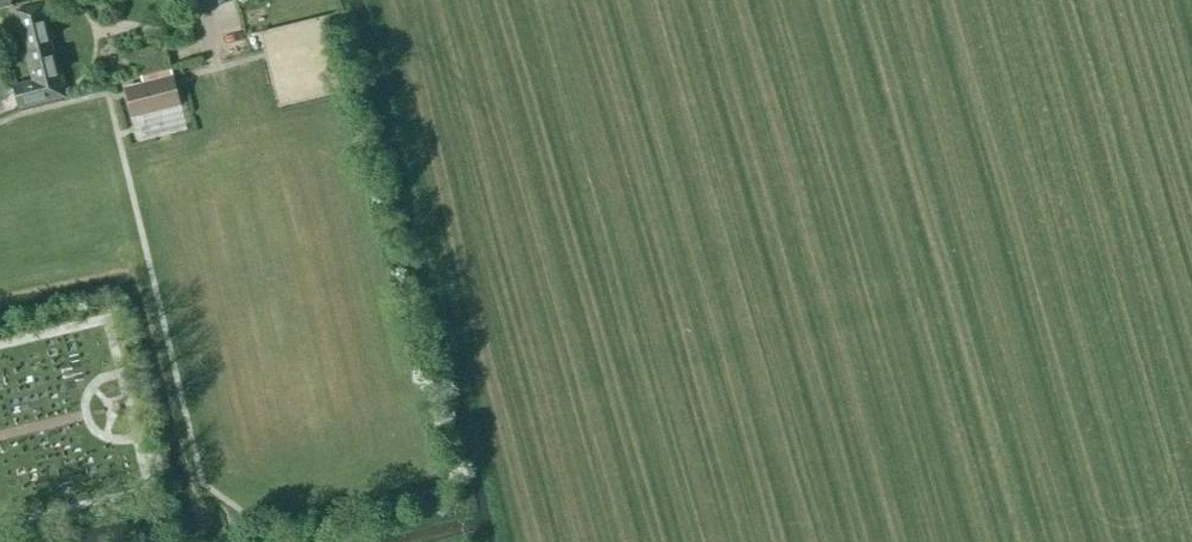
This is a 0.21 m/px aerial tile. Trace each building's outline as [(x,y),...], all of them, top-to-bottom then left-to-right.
[(11,6),(10,0),(0,0),(0,9),(11,6)] [(64,98),(48,33),(42,6),(16,12),(33,82),(13,88),(18,109),(64,98)] [(180,107),(173,78),(164,46),(135,53),(143,86),(125,90),(133,119),(180,107)]
